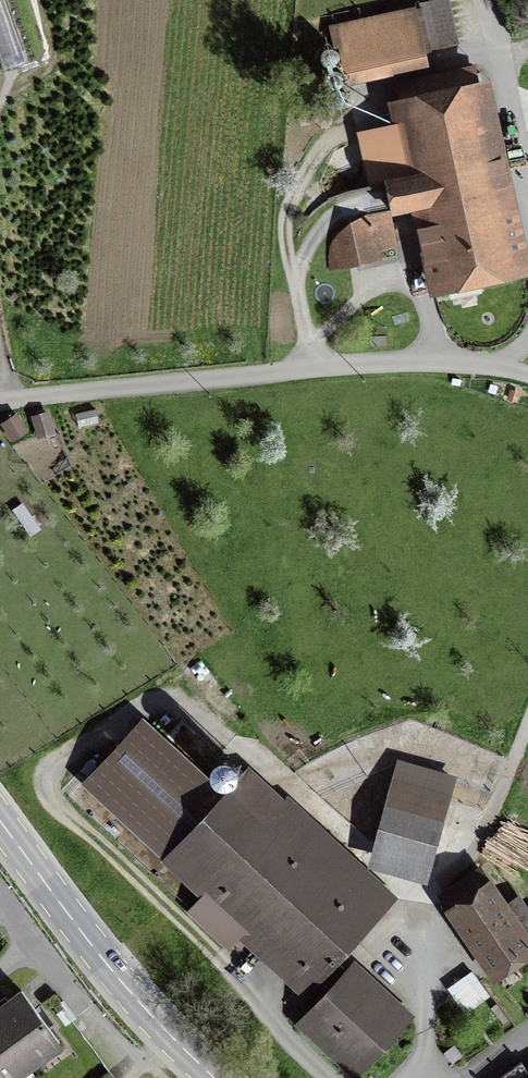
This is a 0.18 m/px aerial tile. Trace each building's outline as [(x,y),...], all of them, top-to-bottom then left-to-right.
[(28,59),(7,0),(0,0),(0,51),(5,67),(28,59)] [(448,0),(435,0),(419,4),(429,50),(457,44),(448,0)] [(408,15),(339,30),(348,73),(418,57),(408,15)] [(443,281),(514,266),(471,72),(401,87),(410,128),(395,131),(399,149),(414,146),(421,176),(389,183),(395,210),(426,203),(432,229),(421,231),(423,237),(433,235),(443,281)] [(372,245),(392,240),(386,212),(370,215),(352,223),(337,236),(336,242),(340,259),(373,252),(372,245)] [(51,409),(33,414),(40,436),(57,430),(51,409)] [(19,414),(7,420),(37,481),(74,463),(58,431),(42,439),(34,422),(25,426),(19,414)] [(174,799),(201,768),(143,717),(82,785),(159,853),(192,816),(174,799)] [(282,946),(312,975),(332,955),(386,897),(360,873),(338,897),(284,847),(306,823),(287,805),(265,829),(231,797),(172,861),(273,955),(282,946)] [(437,826),(387,812),(377,846),(427,861),(437,826)] [(495,971),(527,949),(527,948),(478,874),(445,896),(495,971)] [(397,1015),(332,955),(312,975),(330,991),(305,1018),(353,1063),(397,1015)] [(474,968),(449,985),(467,1011),(492,994),(474,968)] [(0,1006),(0,1022),(30,1064),(59,1042),(21,990),(0,1006)] [(0,1022),(0,1077),(10,1077),(30,1064),(0,1022)] [(499,1077),(527,1077),(527,1071),(521,1061),(499,1077)]
